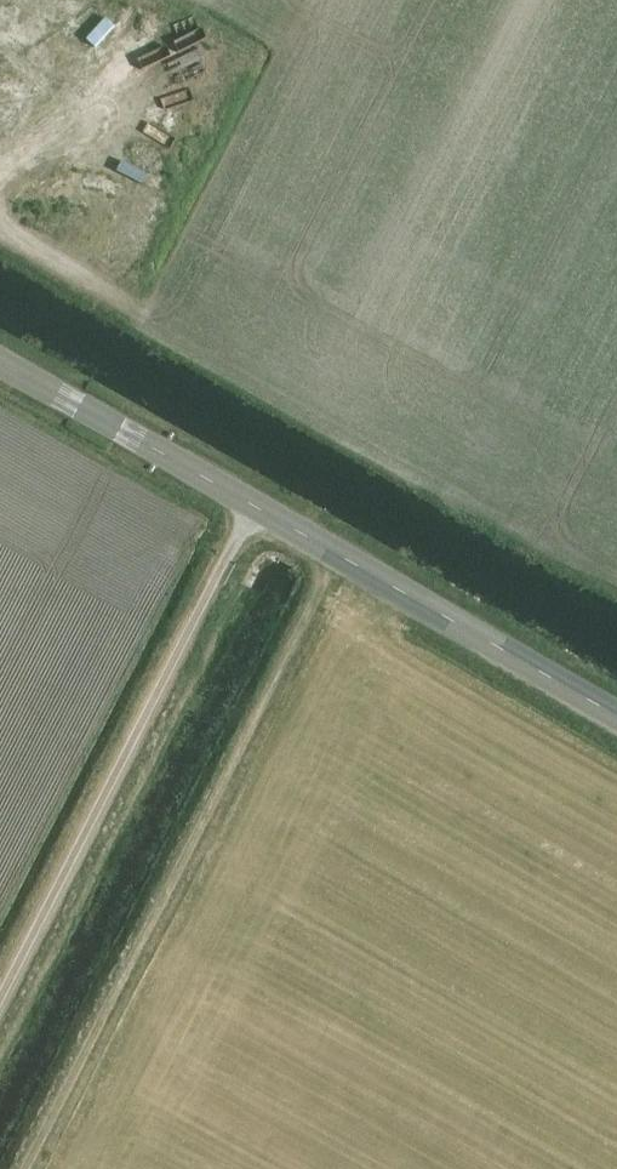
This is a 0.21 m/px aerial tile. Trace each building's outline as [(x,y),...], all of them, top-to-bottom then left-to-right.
[(65,16),(50,0),(48,0),(33,14),(48,31),(65,16)]
